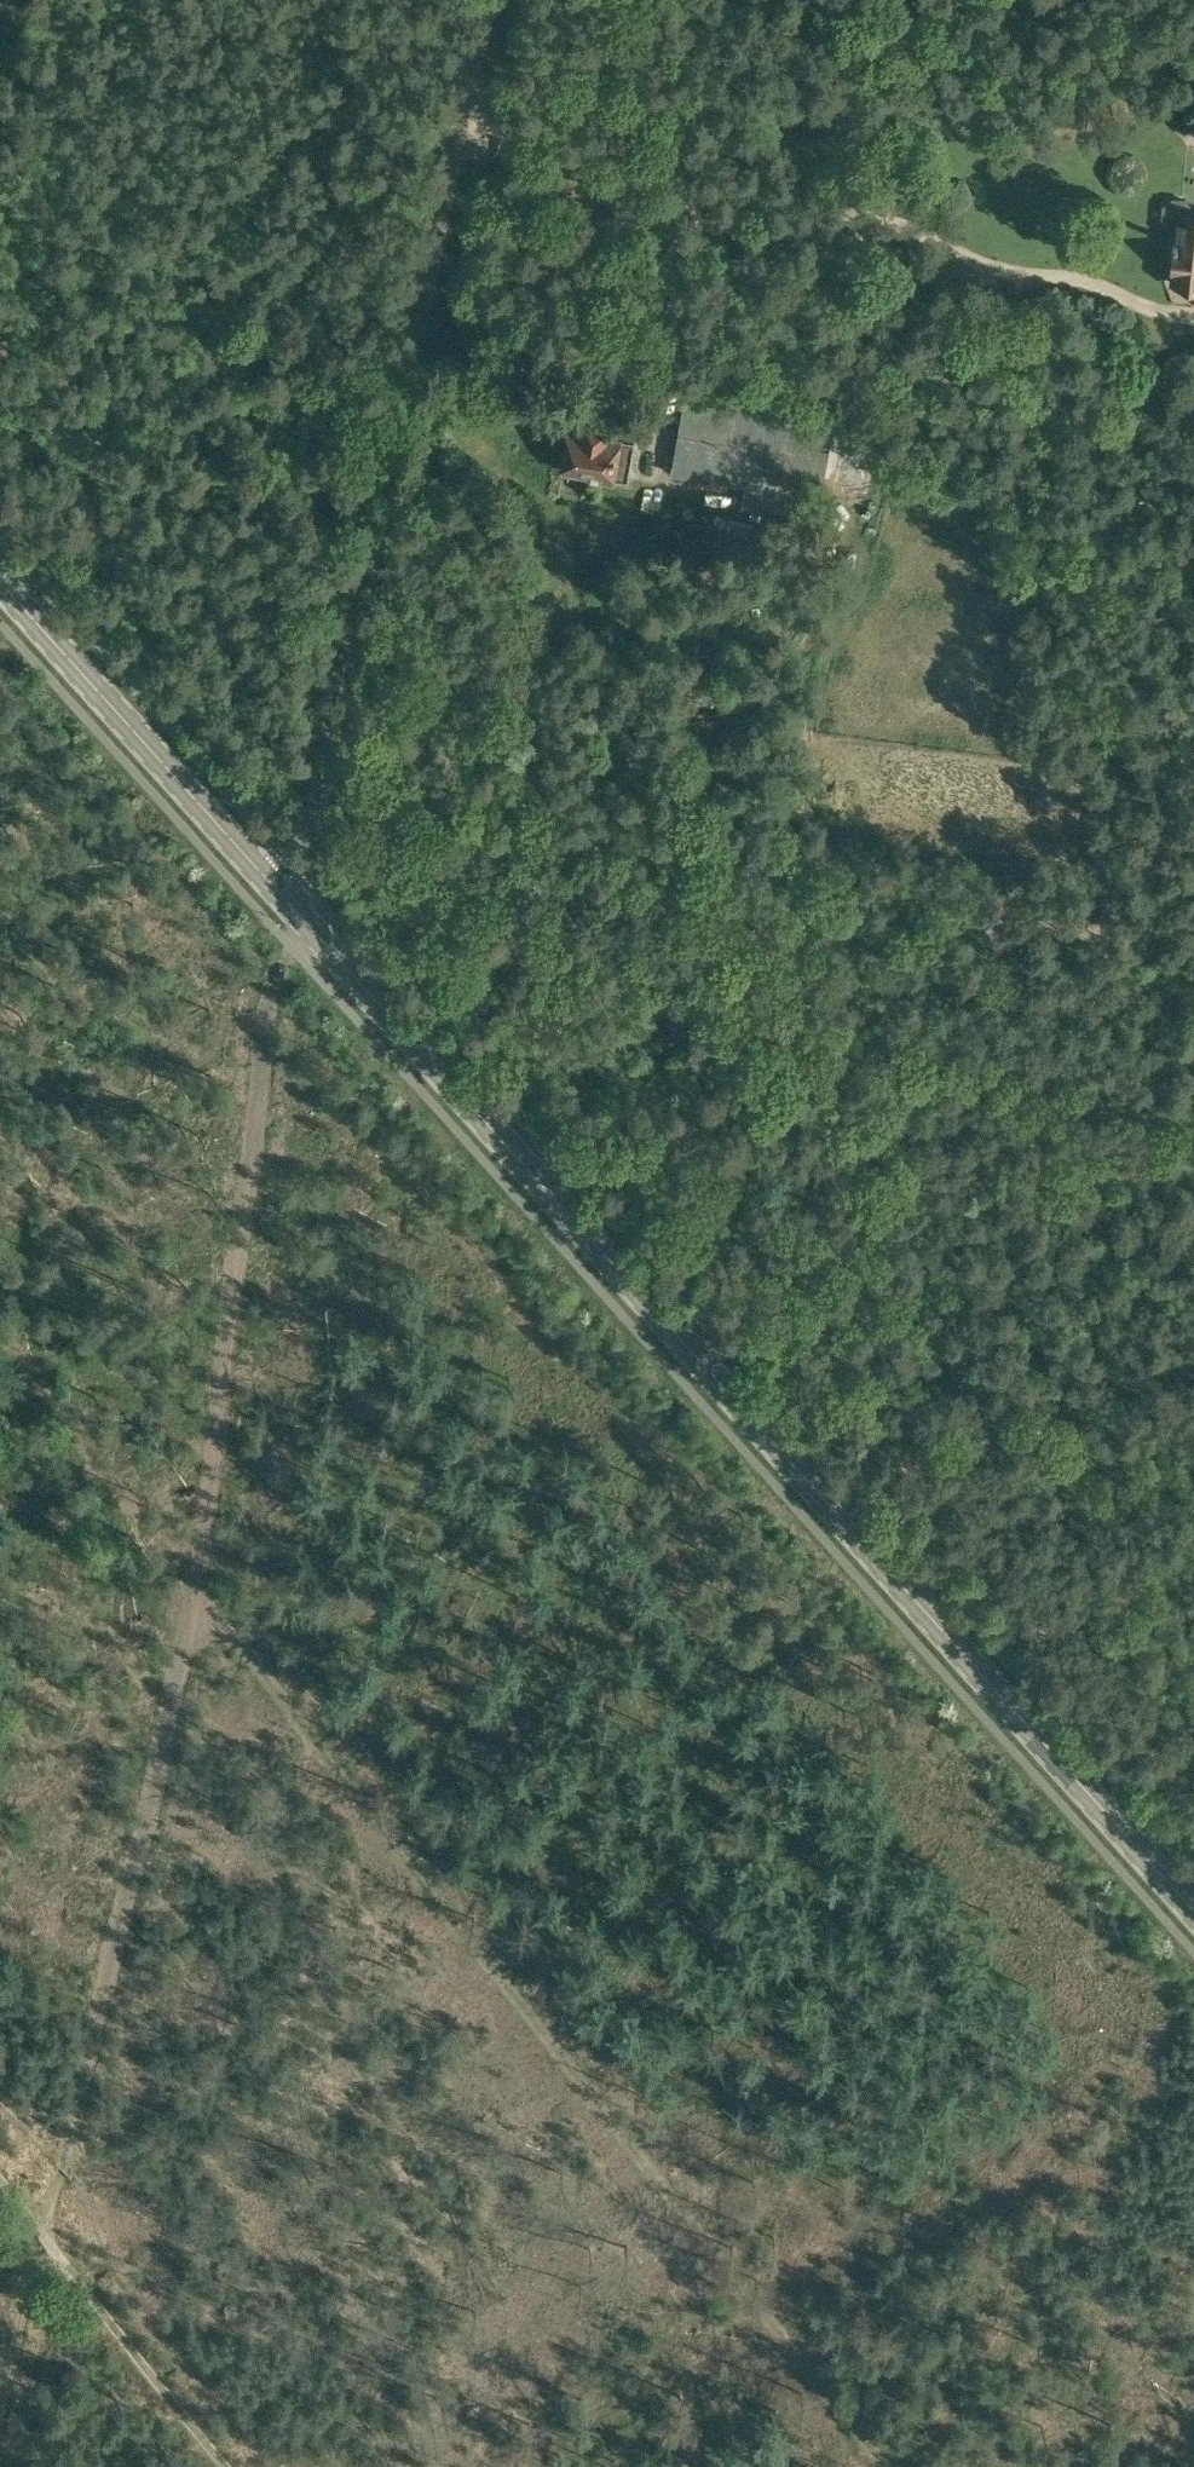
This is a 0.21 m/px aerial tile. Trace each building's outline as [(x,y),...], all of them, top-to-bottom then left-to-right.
[(1178,248),(1170,251),(1168,267),(1176,273),(1175,284),(1193,286),(1193,214),(1193,206),(1187,198),(1173,197),(1163,205),(1162,218),(1170,228),(1179,229),(1177,243),(1179,243),(1178,248)] [(687,388),(672,472),(744,485),(740,507),(780,514),(785,486),(822,492),(832,426),(759,411),(761,400),(687,388)] [(635,442),(620,439),(621,437),(608,434),(609,428),(587,424),(586,433),(571,431),(565,465),(614,473),(614,475),(630,479),(635,442)]
